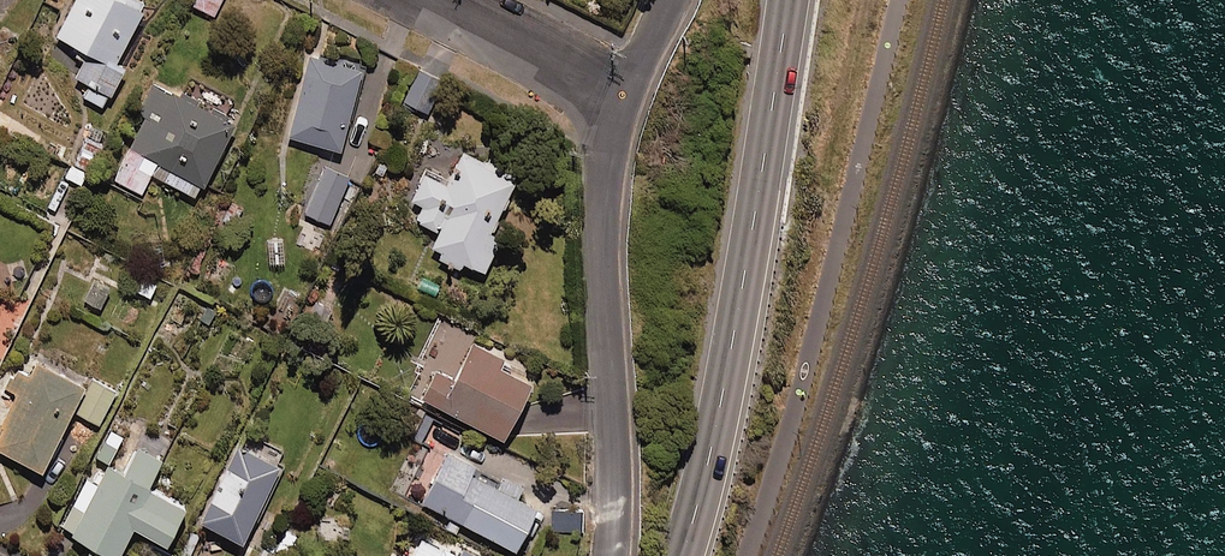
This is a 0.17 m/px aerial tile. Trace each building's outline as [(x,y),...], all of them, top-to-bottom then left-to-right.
[(74,42),(68,53),(81,60),(74,74),(89,81),(83,94),(102,104),(122,62),(113,58),(142,0),(71,0),(55,33),(74,42)] [(193,4),(213,14),(220,0),(195,0),(193,4)] [(358,66),(308,53),(288,134),(338,147),(358,66)] [(441,76),(419,67),(404,103),(426,112),(441,76)] [(205,105),(149,80),(135,110),(143,114),(113,179),(140,192),(149,172),(195,193),(236,103),(211,92),(205,105)] [(84,135),(64,175),(79,183),(100,143),(84,135)] [(512,170),(458,148),(445,179),(422,169),(410,198),(422,203),(415,219),(437,228),(427,252),(457,264),(459,259),(482,268),(499,227),(490,224),(512,170)] [(349,169),(323,160),(304,212),(330,222),(349,169)] [(502,352),(439,321),(417,367),(421,369),(410,391),(499,435),(527,377),(497,363),(502,352)] [(21,352),(3,388),(14,393),(0,420),(0,449),(39,468),(81,381),(21,352)] [(113,390),(92,379),(76,410),(97,421),(113,390)] [(121,434),(109,428),(95,454),(107,461),(121,434)] [(277,463),(236,443),(198,519),(239,539),(277,463)] [(520,481),(445,445),(419,500),(512,545),(532,502),(514,494),(520,481)] [(136,446),(123,473),(144,484),(158,457),(136,446)] [(123,473),(105,464),(101,472),(91,467),(60,527),(88,542),(85,548),(101,555),(113,555),(130,523),(163,540),(182,503),(144,484),(123,473)] [(581,510),(552,510),(552,530),(581,530),(581,510)] [(298,535),(282,528),(273,549),(289,555),(298,535)] [(430,541),(423,555),(461,555),(430,541)] [(151,544),(144,555),(169,555),(170,554),(151,544)]
